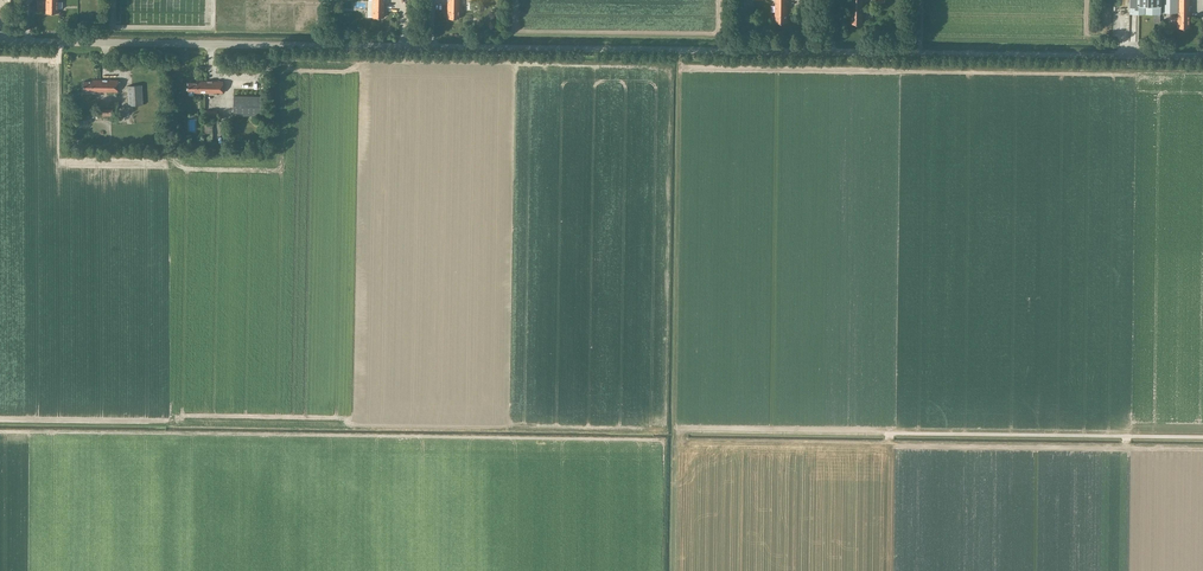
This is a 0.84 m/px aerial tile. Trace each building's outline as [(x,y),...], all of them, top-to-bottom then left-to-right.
[(58,0),(46,0),(46,12),(58,13),(58,0)] [(384,0),(372,0),(372,17),(384,17),(384,0)] [(447,18),(459,18),(459,0),(447,0),(447,18)] [(787,0),(775,0),(775,22),(787,22),(787,0)] [(863,0),(851,0),(850,23),(862,23),(863,0)] [(1189,28),(1190,0),(1129,0),(1129,12),(1160,13),(1160,12),(1178,12),(1178,28),(1189,28)] [(118,92),(118,80),(92,79),(92,81),(83,81),(83,88),(83,89),(89,89),(89,91),(118,92)] [(223,93),(223,81),(197,81),(196,82),(188,82),(188,89),(188,90),(189,90),(189,94),(189,95),(190,95),(193,95),(194,95),(194,94),(194,92),(223,93)] [(128,105),(143,104),(142,85),(127,85),(128,105)] [(234,95),(233,114),(263,115),(263,96),(234,95)] [(212,141),(213,122),(204,122),(203,141),(212,141)]
